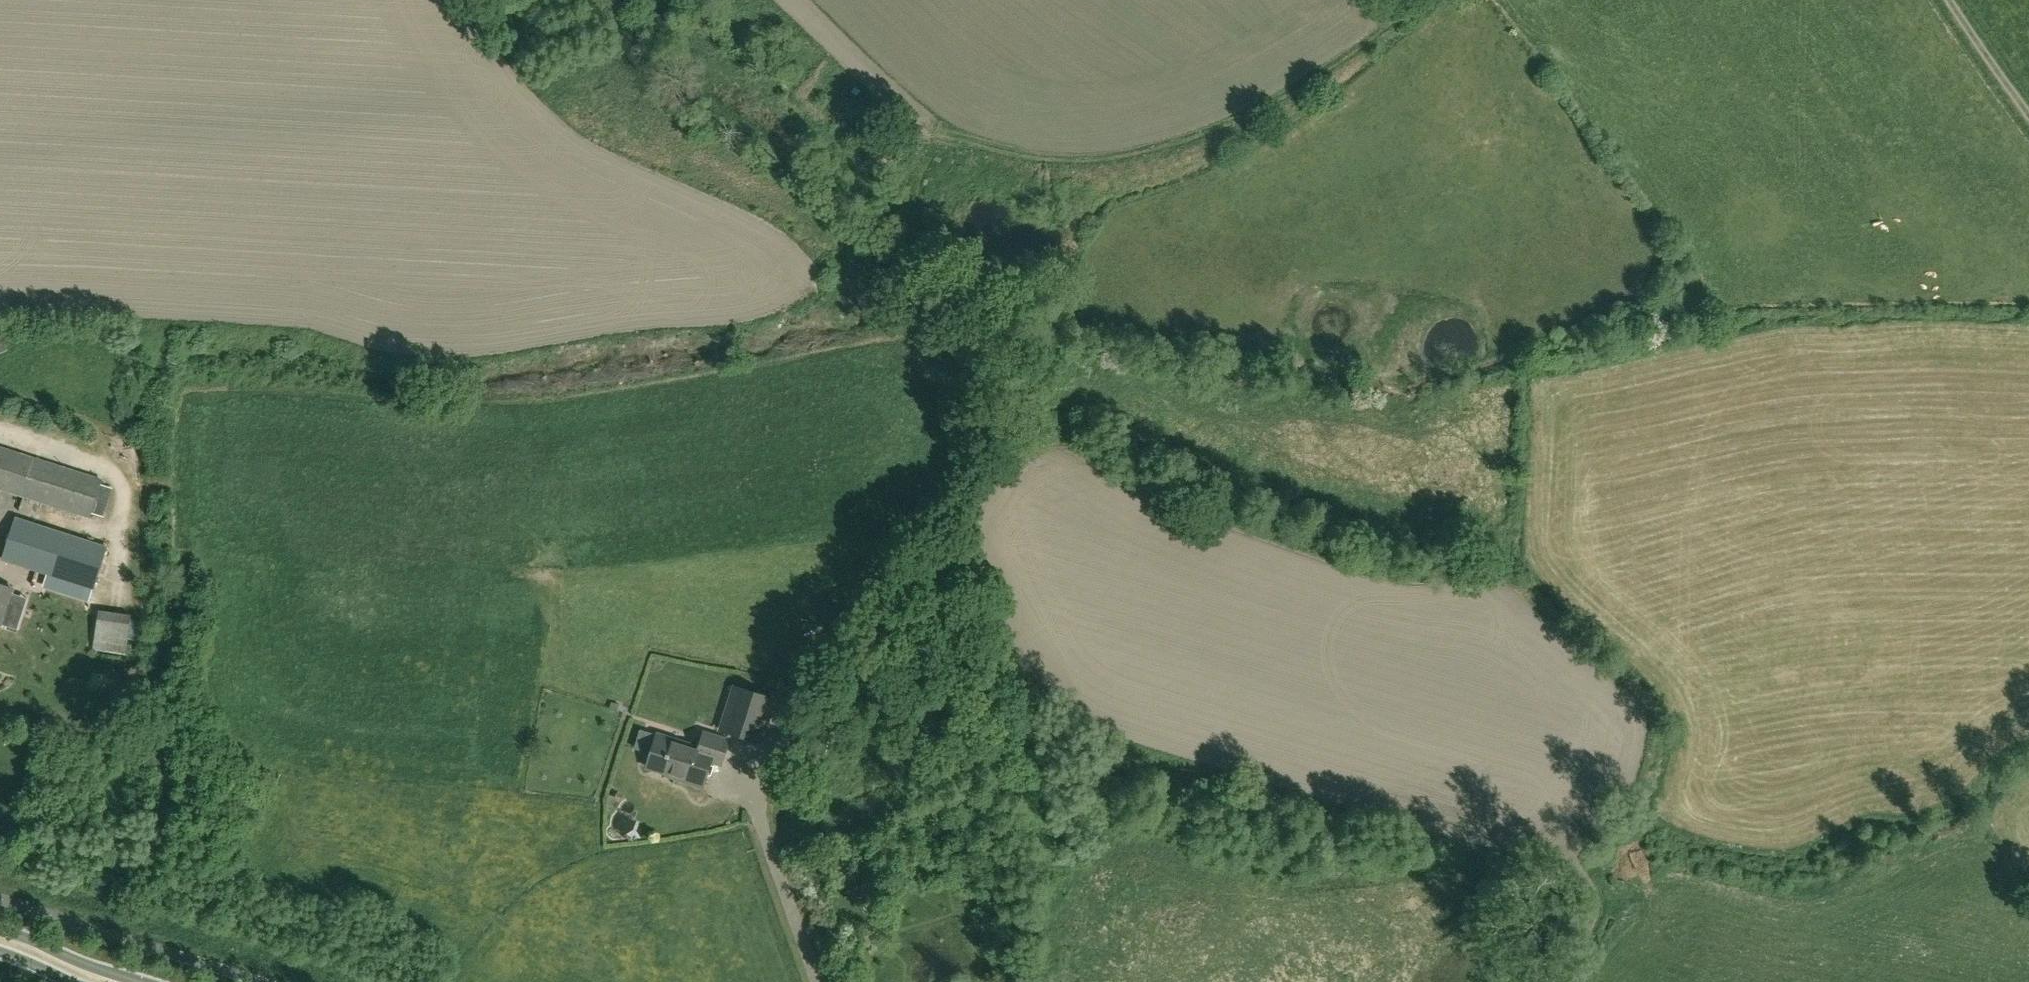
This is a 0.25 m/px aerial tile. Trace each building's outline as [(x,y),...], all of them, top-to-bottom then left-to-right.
[(101,480),(0,448),(0,489),(89,517),(101,480)] [(93,588),(106,548),(15,519),(3,559),(93,588)] [(2,624),(8,626),(14,608),(7,606),(11,594),(13,590),(0,586),(0,624),(2,624)] [(95,609),(89,649),(125,654),(127,638),(137,639),(140,615),(95,609)] [(776,700),(760,695),(733,687),(720,729),(763,742),(776,700)] [(703,786),(703,784),(711,761),(720,764),(728,741),(704,733),(699,748),(657,734),(647,766),(674,775),(674,777),(703,786)]
